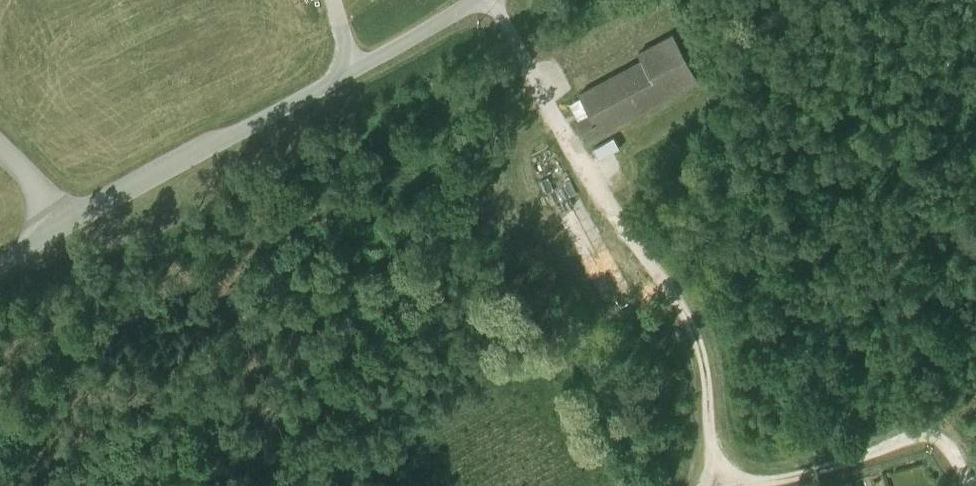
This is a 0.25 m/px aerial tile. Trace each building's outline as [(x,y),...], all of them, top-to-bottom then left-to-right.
[(577,121),(587,140),(698,79),(673,33),(638,52),(642,59),(580,93),(591,113),(577,121)]
